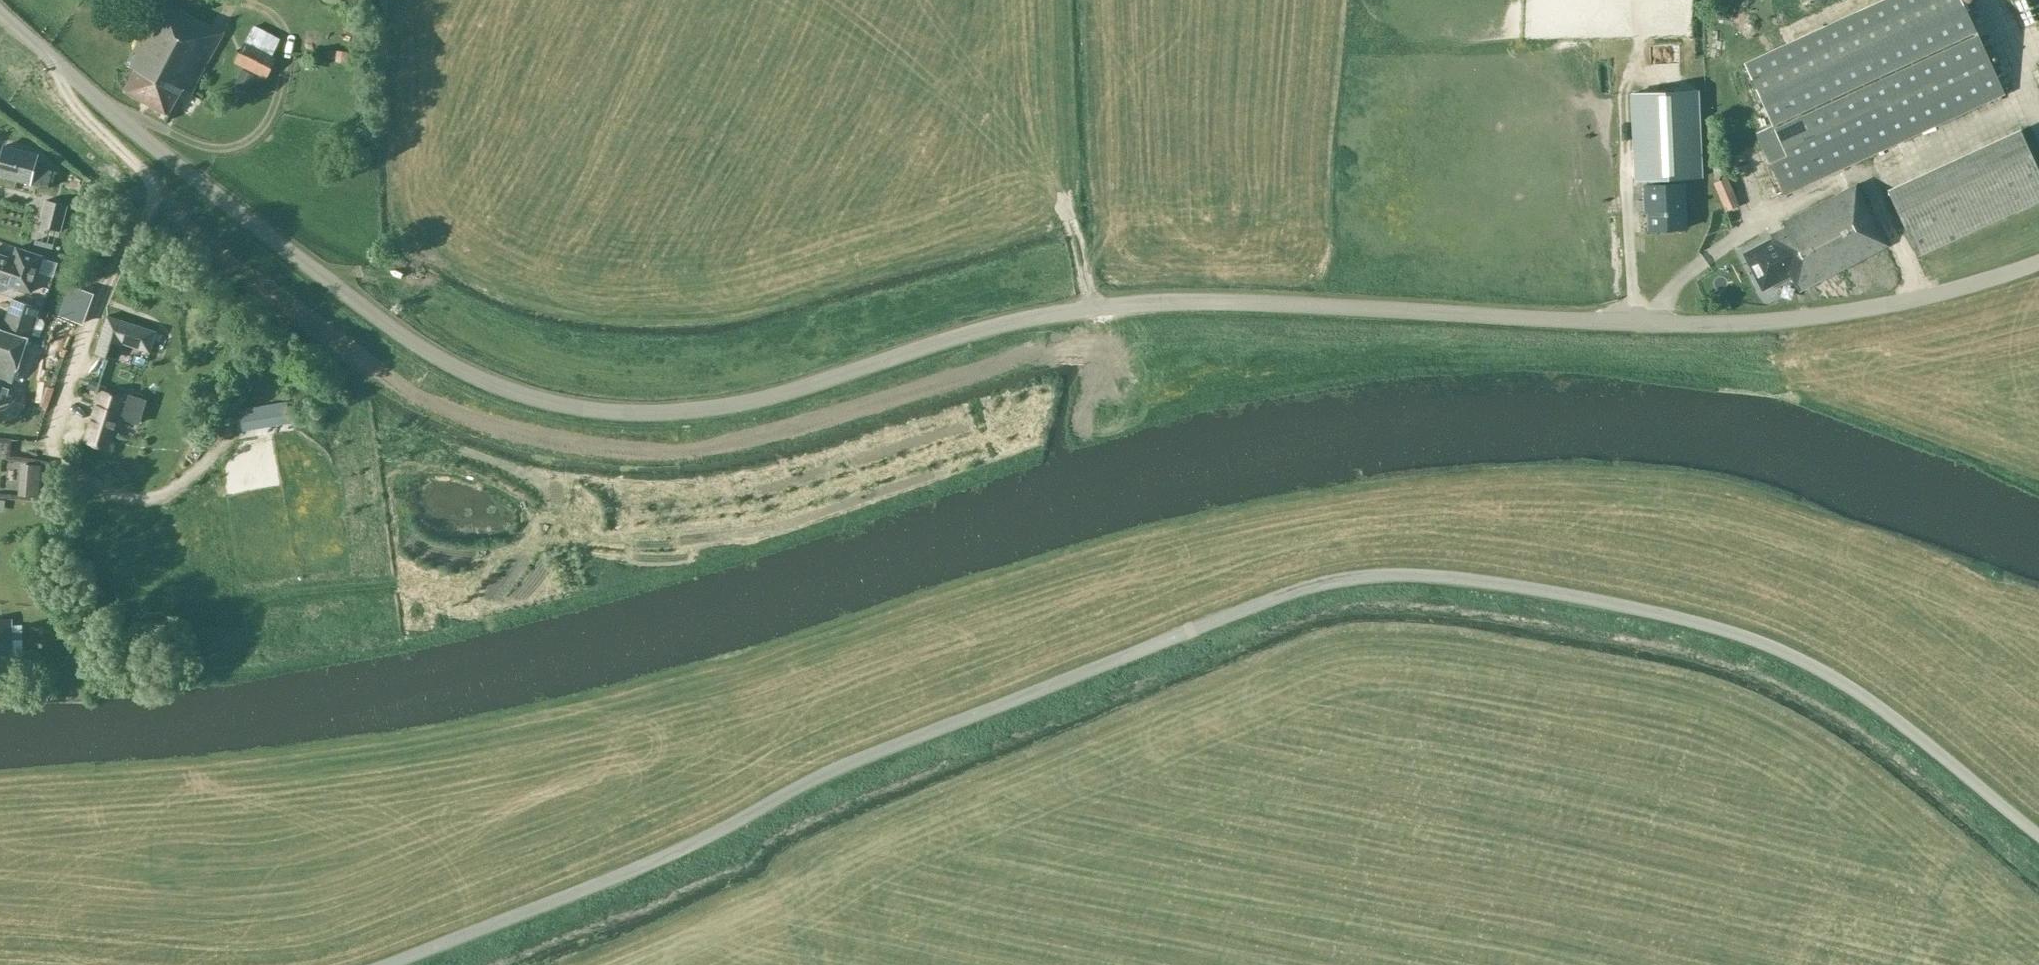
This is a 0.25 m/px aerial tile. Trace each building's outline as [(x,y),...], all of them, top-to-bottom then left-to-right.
[(125,90),(169,114),(183,88),(192,93),(224,33),(162,0),(161,0),(131,57),(140,62),(125,90)] [(1961,0),(1881,0),(1744,63),(1772,125),(1756,133),(1784,195),(2004,94),(1961,0)] [(242,36),(248,20),(237,16),(231,32),(242,36)] [(235,62),(269,80),(280,59),(273,56),(282,39),(255,24),(235,62)] [(339,49),(337,61),(349,62),(350,51),(339,49)] [(248,92),(256,76),(240,68),(232,84),(248,92)] [(1661,179),(1699,177),(1694,91),(1631,95),(1636,181),(1646,180),(1646,185),(1661,184),(1661,179)] [(2021,132),(1889,193),(1917,255),(2038,200),(2038,171),(2021,132)] [(5,144),(0,163),(0,175),(31,183),(48,187),(53,170),(36,165),(39,154),(5,144)] [(1716,183),(1727,212),(1740,207),(1729,178),(1716,183)] [(1648,230),(1653,229),(1686,227),(1684,183),(1661,184),(1646,185),(1644,185),(1646,213),(1647,213),(1648,230)] [(1773,237),(1744,253),(1762,289),(1791,274),(1800,290),(1887,244),(1855,184),(1770,231),(1773,237)] [(40,226),(63,231),(69,206),(46,201),(40,226)] [(36,234),(34,244),(53,249),(56,240),(36,234)] [(34,291),(46,256),(17,247),(13,258),(0,254),(0,281),(34,291)] [(4,326),(34,336),(43,308),(13,298),(4,326)] [(109,314),(95,354),(118,362),(124,344),(151,353),(158,331),(109,314)] [(18,367),(27,338),(0,329),(0,378),(13,382),(18,367)] [(9,387),(0,385),(0,401),(5,403),(9,387)] [(95,405),(96,406),(85,440),(109,448),(121,413),(119,412),(124,397),(102,390),(95,405)] [(122,420),(140,425),(148,400),(130,395),(122,420)] [(289,414),(287,402),(251,408),(253,420),(289,414)] [(0,619),(0,669),(13,668),(11,619),(0,619)]
